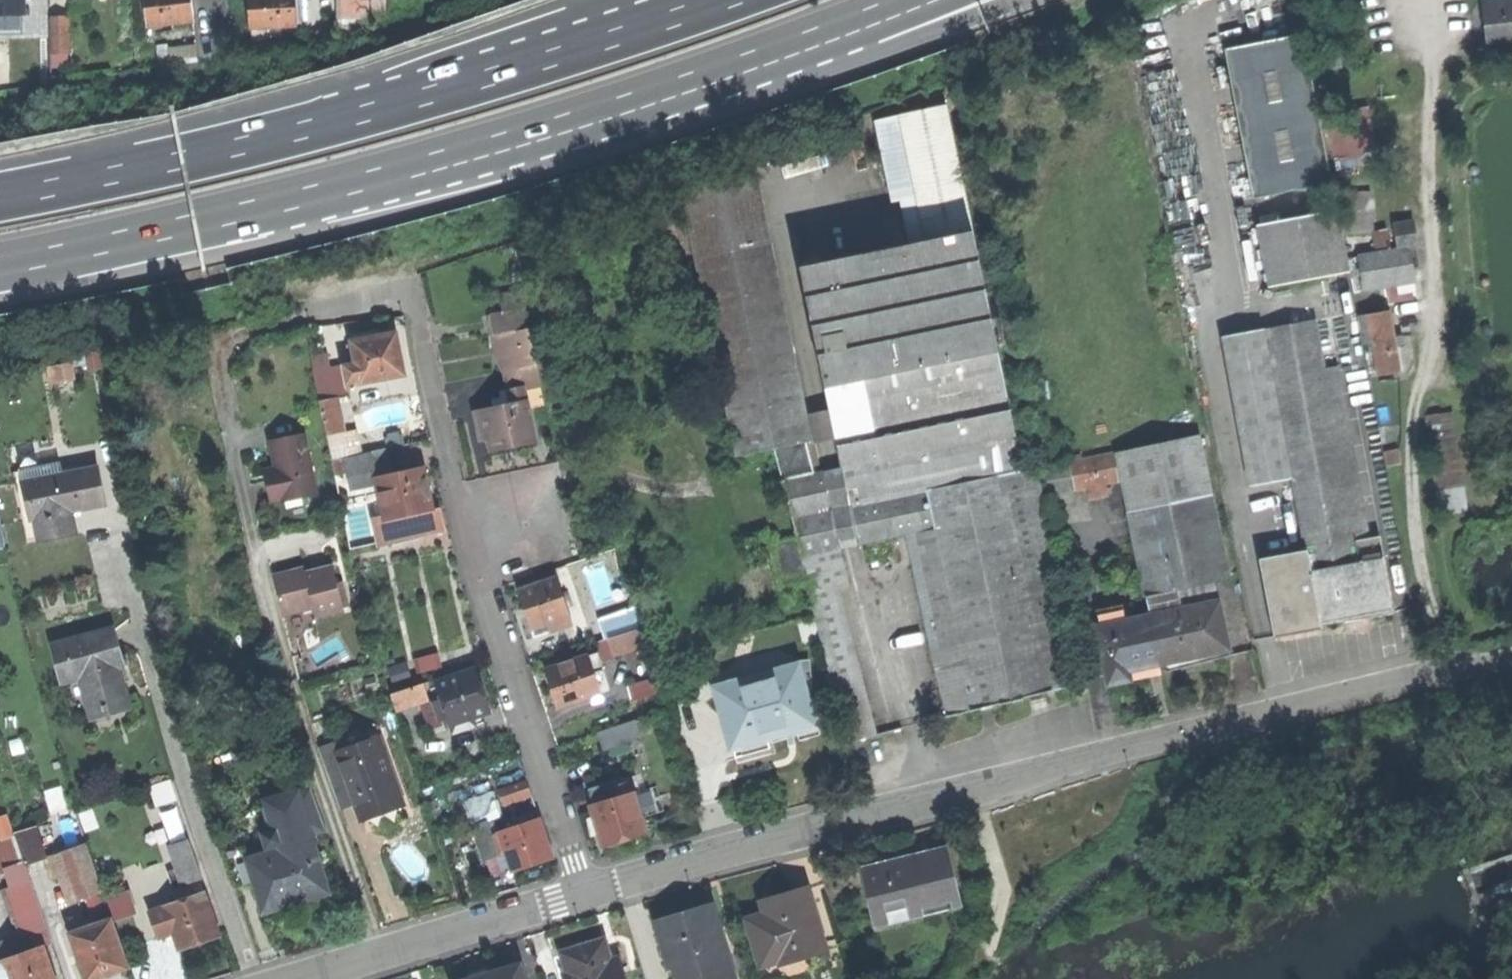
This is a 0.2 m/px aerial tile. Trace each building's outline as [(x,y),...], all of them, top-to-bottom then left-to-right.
[(22,14),(24,14),(24,0),(0,0),(0,14),(22,14)] [(193,17),(191,0),(146,0),(149,23),(193,17)] [(297,21),(296,0),(250,0),(250,5),(251,24),(297,21)] [(339,19),(388,19),(388,0),(339,0),(339,19)] [(1511,36),(1511,0),(1507,0),(1484,2),(1487,39),(1511,36)] [(22,14),(0,14),(0,35),(23,35),(22,14)] [(70,16),(50,17),(53,68),(69,67),(68,54),(72,54),(70,16)] [(1253,199),(1330,183),(1303,35),(1226,50),(1253,199)] [(1487,39),(1489,49),(1511,47),(1511,36),(1487,39)] [(195,41),(169,44),(171,57),(196,54),(195,41)] [(1316,56),(1319,72),(1342,68),(1339,51),(1316,56)] [(899,116),(926,241),(971,233),(947,106),(899,116)] [(876,123),(901,246),(926,241),(899,116),(876,123)] [(682,196),(696,260),(771,244),(754,166),(682,196)] [(1336,210),(1330,183),(1253,199),(1258,225),(1336,210)] [(1347,232),(1372,232),(1371,197),(1347,198),(1347,232)] [(1348,273),(1336,210),(1258,225),(1269,286),(1348,273)] [(1394,226),(1398,250),(1409,248),(1416,247),(1412,223),(1394,226)] [(1372,232),(1375,253),(1390,251),(1386,230),(1372,232)] [(1018,451),(1012,421),(971,233),(926,241),(901,246),(801,267),(830,410),(836,437),(842,469),(858,544),(906,535),(949,716),(1037,695),(1083,684),(1065,608),(1067,607),(1037,467),(1023,470),(1018,451)] [(808,581),(849,737),(872,732),(838,586),(848,583),(840,548),(825,472),(814,474),(806,443),(813,441),(808,415),(771,244),(696,260),(738,458),(778,449),(798,537),(770,543),(781,589),(808,581)] [(1365,290),(1415,281),(1409,248),(1398,250),(1390,251),(1375,253),(1359,256),(1365,290)] [(501,294),(503,313),(526,310),(524,291),(501,294)] [(492,315),(495,336),(529,332),(526,310),(503,313),(492,315)] [(1378,376),(1400,373),(1394,342),(1389,311),(1359,316),(1364,344),(1373,343),(1378,376)] [(1311,571),(1360,562),(1356,541),(1370,539),(1336,366),(1323,368),(1314,319),(1265,329),(1292,478),(1306,550),(1311,571)] [(1292,478),(1265,329),(1222,337),(1251,486),(1292,478)] [(498,358),(532,354),(529,332),(495,336),(498,358)] [(356,365),(345,367),(348,384),(358,382),(359,384),(404,376),(400,356),(396,333),(351,342),(356,365)] [(86,355),(89,370),(102,368),(99,352),(86,355)] [(511,370),(515,388),(523,386),(540,382),(532,354),(498,358),(511,370)] [(311,358),(313,372),(330,368),(328,355),(311,358)] [(50,368),(53,383),(72,378),(70,364),(50,368)] [(313,372),(320,404),(335,401),(346,398),(339,366),(330,368),(313,372)] [(511,403),(494,407),(474,411),(480,437),(481,441),(488,440),(490,451),(535,441),(523,386),(515,388),(508,390),(511,403)] [(511,403),(508,390),(500,392),(501,398),(492,400),(494,407),(511,403)] [(335,401),(320,404),(326,436),(341,433),(335,401)] [(830,410),(808,415),(813,441),(836,437),(830,410)] [(1440,514),(1467,509),(1453,414),(1426,417),(1440,514)] [(1012,421),(1018,451),(1033,448),(1027,417),(1012,421)] [(331,460),(343,458),(363,454),(357,429),(341,433),(326,436),(331,460)] [(387,448),(405,444),(403,434),(399,435),(399,431),(387,433),(387,436),(384,437),(387,448)] [(1147,596),(1215,581),(1229,578),(1198,435),(1118,452),(1129,506),(1128,506),(1147,596)] [(268,480),(273,502),(307,495),(317,493),(305,436),(270,444),(277,474),(277,478),(268,480)] [(378,477),(390,475),(385,449),(363,454),(343,458),(346,474),(349,489),(379,483),(378,477)] [(1070,464),(1075,490),(1088,488),(1090,499),(1099,497),(1108,495),(1106,484),(1119,481),(1114,455),(1070,464)] [(335,477),(346,474),(343,458),(331,460),(335,477)] [(1047,496),(1075,490),(1070,464),(1041,470),(1047,496)] [(43,468),(45,477),(61,474),(60,465),(43,468)] [(76,533),(72,512),(78,511),(105,506),(98,468),(61,474),(45,477),(23,481),(30,520),(34,519),(38,540),(76,533)] [(424,468),(390,475),(378,477),(379,483),(386,519),(391,540),(443,529),(439,507),(432,509),(428,488),(424,468)] [(840,548),(858,544),(842,469),(825,472),(840,548)] [(307,495),(273,502),(278,525),(312,517),(307,495)] [(380,542),(391,540),(386,519),(375,521),(380,542)] [(1356,541),(1360,562),(1384,557),(1380,537),(1370,539),(1356,541)] [(1322,630),(1321,625),(1311,571),(1306,550),(1259,559),(1275,640),(1322,630)] [(1394,610),(1384,557),(1360,562),(1311,571),(1321,625),(1357,618),(1394,610)] [(305,574),(313,608),(315,616),(343,610),(333,567),(305,574)] [(308,609),(313,608),(305,574),(304,569),(274,576),(283,615),(308,609)] [(573,624),(565,601),(562,592),(555,570),(516,583),(523,604),(531,629),(548,623),(551,632),(573,624)] [(1147,596),(1151,615),(1219,600),(1215,581),(1147,596)] [(569,589),(562,592),(565,601),(572,598),(569,589)] [(1229,644),(1219,600),(1151,615),(1126,620),(1100,626),(1109,670),(1151,661),(1203,650),(1229,644)] [(1097,610),(1100,626),(1126,620),(1122,605),(1097,610)] [(534,637),(551,632),(548,623),(531,629),(534,637)] [(91,719),(129,709),(120,675),(118,667),(123,666),(113,628),(51,646),(62,683),(79,678),(91,719)] [(629,656),(647,650),(640,628),(608,638),(613,653),(627,649),(629,656)] [(614,657),(613,653),(608,638),(595,642),(598,652),(601,661),(614,657)] [(587,656),(593,673),(604,669),(601,661),(598,652),(587,656)] [(438,654),(413,661),(416,674),(442,668),(438,654)] [(600,694),(593,673),(587,656),(545,669),(553,692),(558,708),(600,694)] [(721,713),(723,713),(734,710),(729,692),(750,686),(748,680),(798,666),(804,689),(813,688),(805,659),(741,670),(741,674),(712,679),(721,713)] [(407,663),(388,669),(392,684),(411,679),(407,663)] [(814,724),(804,689),(798,666),(748,680),(750,686),(729,692),(734,710),(723,713),(732,744),(767,735),(768,737),(784,732),(814,724)] [(442,701),(447,719),(452,732),(476,725),(475,720),(474,717),(489,712),(476,669),(436,681),(442,701)] [(655,677),(629,686),(634,700),(660,691),(655,677)] [(423,684),(392,694),(397,709),(428,700),(423,684)] [(442,720),(447,719),(442,701),(433,703),(439,721),(442,720)] [(444,726),(442,720),(439,721),(433,703),(421,707),(428,730),(444,726)] [(600,731),(605,746),(642,735),(637,720),(600,731)] [(380,737),(341,750),(338,751),(355,804),(359,816),(402,802),(392,770),(388,772),(385,764),(383,758),(386,757),(380,737)] [(340,809),(355,804),(338,751),(341,750),(338,742),(320,748),(340,809)] [(170,781),(151,787),(157,806),(176,800),(170,781)] [(526,782),(500,790),(504,804),(531,795),(526,782)] [(614,799),(595,805),(593,805),(595,811),(591,812),(597,832),(600,831),(605,846),(606,845),(607,847),(625,842),(625,840),(633,837),(645,833),(630,783),(611,789),(614,799)] [(614,799),(611,789),(605,785),(590,790),(595,805),(614,799)] [(277,829),(283,850),(312,841),(310,835),(326,830),(313,787),(268,801),(277,829)] [(493,792),(464,802),(473,827),(486,823),(483,814),(498,809),(493,792)] [(14,834),(8,815),(0,818),(0,839),(14,834)] [(539,819),(493,834),(498,848),(505,846),(507,853),(513,871),(526,867),(553,858),(539,819)] [(484,860),(507,853),(505,846),(498,848),(493,834),(489,822),(486,823),(473,827),(484,860)] [(15,838),(24,864),(45,857),(35,827),(14,834),(15,838)] [(260,834),(267,855),(283,850),(277,829),(260,834)] [(0,843),(0,872),(5,871),(24,864),(15,838),(0,843)] [(183,884),(201,878),(189,840),(170,846),(178,868),(174,869),(179,883),(182,882),(183,884)] [(267,855),(248,860),(255,883),(264,911),(299,901),(327,892),(312,841),(283,850),(267,855)] [(233,890),(255,883),(248,860),(243,843),(221,850),(233,890)] [(84,844),(64,851),(71,871),(80,899),(100,893),(84,844)] [(60,875),(71,871),(64,851),(45,857),(52,878),(60,875)] [(864,869),(875,913),(914,903),(916,911),(921,910),(957,902),(945,852),(913,860),(912,857),(892,862),(864,869)] [(37,948),(43,946),(51,943),(24,864),(5,871),(11,887),(1,890),(17,938),(32,933),(37,948)] [(70,903),(80,899),(71,871),(60,875),(70,903)] [(746,919),(761,969),(826,949),(807,888),(787,894),(769,900),(773,911),(746,919)] [(204,893),(149,912),(158,938),(174,933),(179,949),(197,942),(218,936),(204,893)] [(126,895),(108,901),(115,920),(133,914),(126,895)] [(914,903),(875,913),(876,916),(871,917),(875,933),(924,921),(921,910),(916,911),(914,903)] [(675,978),(734,978),(712,908),(682,917),(658,925),(675,978)] [(67,924),(77,952),(76,952),(80,965),(81,965),(86,978),(92,978),(104,975),(127,968),(111,921),(87,929),(83,919),(67,924)] [(17,938),(11,940),(16,955),(37,948),(32,933),(17,938)] [(16,955),(11,940),(0,944),(0,960),(16,955)] [(565,978),(623,978),(621,974),(614,977),(610,962),(603,941),(562,953),(568,974),(564,975),(565,978)] [(43,946),(37,948),(16,955),(0,960),(0,977),(1,978),(54,978),(43,946)] [(613,961),(610,962),(614,977),(621,974),(617,960),(613,961)] [(519,967),(478,978),(477,978),(523,978),(519,967)]
